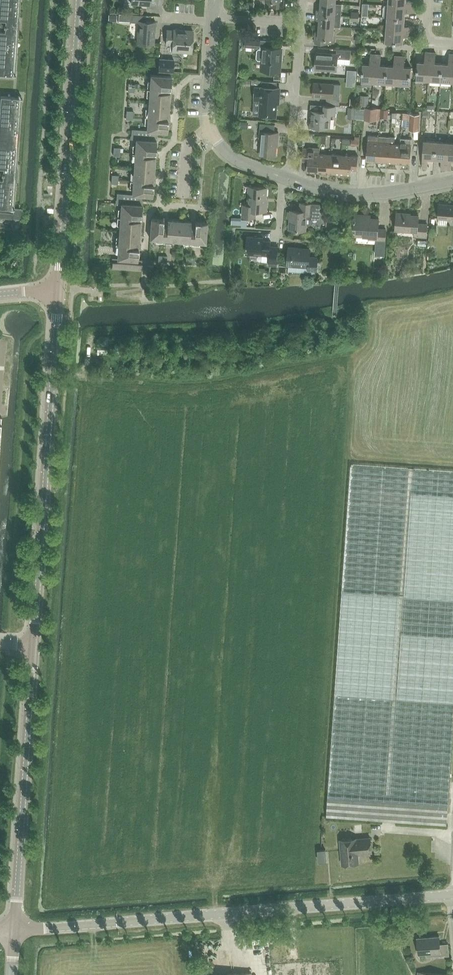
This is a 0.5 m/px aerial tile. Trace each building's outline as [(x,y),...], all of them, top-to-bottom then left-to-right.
[(317,8),(316,13),(340,15),(341,3),(335,3),(320,2),(320,8),(317,8)] [(1,13),(0,19),(1,19),(16,20),(17,6),(0,5),(0,13),(1,13)] [(384,5),(383,17),(387,17),(404,19),(404,12),(414,13),(415,8),(387,5),(384,5)] [(316,13),(316,19),(319,19),(319,25),(333,26),(339,26),(340,15),(316,13)] [(146,16),(131,15),(130,23),(138,24),(136,43),(153,45),(155,23),(145,22),(146,16)] [(387,17),(386,29),(413,31),(413,26),(403,25),(404,19),(387,17)] [(1,19),(1,31),(16,32),(16,20),(1,19)] [(318,31),(315,31),(314,42),(328,43),(328,37),(332,37),(333,26),(319,25),(318,31)] [(413,31),(386,29),(385,41),(402,43),(402,36),(413,36),(413,31)] [(171,52),(191,53),(192,32),(172,30),(172,31),(166,31),(165,44),(172,45),(171,52)] [(15,46),(16,32),(1,31),(0,31),(0,45),(15,46)] [(14,60),(15,46),(0,45),(0,59),(14,60)] [(280,48),(263,47),(262,61),(257,60),(256,62),(255,68),(257,69),(261,70),(278,72),(280,48)] [(315,52),(314,69),(336,70),(337,62),(349,63),(350,49),(336,48),(336,53),(315,52)] [(417,62),(416,78),(427,79),(429,52),(424,52),(423,62),(417,62)] [(427,79),(439,80),(441,64),(434,63),(435,53),(429,52),(427,79)] [(361,80),(373,81),(375,54),(370,54),(369,64),(362,63),(361,80)] [(373,81),(385,82),(386,65),(379,65),(380,55),(375,54),(373,81)] [(439,80),(451,81),(452,59),(452,54),(448,54),(447,64),(441,64),(439,80)] [(385,82),(397,83),(399,56),(394,56),(393,66),(386,65),(385,82)] [(399,56),(397,83),(409,84),(411,67),(404,66),(404,57),(399,56)] [(174,59),(160,58),(159,70),(173,71),(174,59)] [(13,74),(13,72),(14,60),(0,59),(0,73),(13,74)] [(150,75),(149,89),(160,90),(160,87),(169,88),(170,76),(150,75)] [(326,102),(338,103),(339,97),(332,96),(333,83),(313,82),(312,96),(326,97),(326,102)] [(255,88),(254,100),(260,100),(259,114),(275,115),(276,97),(278,97),(279,88),(261,87),(261,88),(255,88)] [(149,89),(148,103),(168,104),(169,93),(160,92),(160,90),(149,89)] [(2,95),(2,103),(3,103),(3,109),(19,111),(20,101),(20,96),(2,95)] [(148,103),(147,117),(158,117),(158,115),(167,115),(168,104),(148,103)] [(310,126),(328,127),(329,113),(333,113),(334,105),(322,104),(321,111),(311,110),(310,126)] [(364,107),(363,119),(376,120),(377,108),(364,107)] [(0,123),(18,125),(19,111),(3,109),(3,115),(1,115),(0,123)] [(403,113),(403,119),(410,119),(409,129),(418,130),(420,114),(410,113),(403,113)] [(147,117),(146,131),(148,131),(152,131),(157,131),(166,132),(167,120),(158,120),(158,117),(147,117)] [(1,132),(1,138),(17,139),(18,125),(0,123),(0,132),(1,132)] [(258,138),(261,138),(260,154),(275,155),(276,141),(277,141),(278,132),(274,132),(274,124),(259,124),(258,138)] [(366,160),(377,160),(379,136),(368,135),(366,160)] [(351,144),(359,144),(360,136),(355,136),(355,139),(352,138),(351,144)] [(390,137),(379,136),(377,160),(388,161),(390,137)] [(390,137),(388,161),(399,162),(401,143),(400,143),(395,143),(395,136),(390,136),(390,137)] [(15,153),(17,139),(1,138),(0,144),(0,152),(15,153)] [(399,162),(410,163),(412,138),(401,138),(400,143),(401,143),(399,162)] [(136,139),(135,153),(146,154),(146,152),(155,152),(156,141),(136,139)] [(423,141),(421,168),(427,168),(427,158),(434,159),(435,142),(423,141)] [(445,169),(447,142),(435,142),(434,159),(441,159),(440,169),(445,169)] [(318,171),(320,152),(320,148),(310,147),(310,148),(303,147),(302,160),(308,160),(307,170),(318,171)] [(14,167),(15,153),(0,152),(0,166),(14,167)] [(318,171),(329,172),(330,153),(320,152),(318,171)] [(135,153),(134,167),(154,169),(155,157),(146,157),(146,154),(135,153)] [(330,153),(329,172),(340,172),(341,154),(330,153)] [(341,154),(340,172),(351,173),(351,168),(357,168),(357,167),(358,155),(341,154)] [(0,166),(0,179),(13,180),(14,167),(0,166)] [(134,167),(133,181),(144,182),(145,179),(154,180),(154,169),(134,167)] [(12,193),(13,180),(0,179),(0,192),(12,193)] [(133,181),(132,195),(133,195),(137,195),(142,196),(152,196),(153,185),(144,184),(144,182),(133,181)] [(242,216),(254,217),(255,211),(266,212),(267,203),(265,203),(266,188),(249,186),(247,205),(243,205),(242,216)] [(11,207),(12,193),(0,192),(0,206),(11,207)] [(290,209),(288,228),(303,230),(304,218),(317,219),(319,204),(311,204),(311,203),(299,202),(299,210),(290,209)] [(121,204),(120,218),(131,218),(131,216),(140,217),(141,205),(121,204)] [(438,218),(438,224),(446,225),(446,219),(452,219),(452,206),(448,206),(448,204),(439,204),(438,218)] [(21,218),(22,208),(13,207),(13,212),(0,211),(0,216),(21,218)] [(417,224),(418,216),(405,215),(405,214),(396,213),(395,230),(414,231),(414,236),(425,237),(426,224),(417,224)] [(356,226),(355,235),(369,236),(369,238),(376,239),(376,242),(384,243),(385,229),(377,228),(378,219),(365,218),(365,215),(354,214),(354,226),(356,226)] [(120,218),(119,231),(139,233),(140,222),(131,221),(131,218),(120,218)] [(163,240),(164,228),(161,228),(162,219),(150,218),(149,239),(163,240)] [(163,240),(177,240),(178,220),(167,219),(166,228),(164,228),(163,240)] [(178,220),(177,240),(191,241),(191,230),(189,230),(190,221),(178,220)] [(194,230),(191,230),(191,241),(205,242),(206,222),(195,221),(194,230)] [(119,231),(118,245),(129,246),(129,244),(138,244),(139,233),(119,231)] [(276,262),(277,247),(270,246),(270,241),(262,240),(262,238),(246,236),(245,244),(248,244),(247,252),(268,254),(267,261),(276,262)] [(118,245),(117,259),(137,261),(138,249),(129,249),(129,246),(118,245)] [(295,265),(308,266),(308,269),(315,270),(316,257),(307,257),(308,251),(297,250),(297,248),(287,247),(285,264),(287,264),(286,270),(294,270),(295,265)] [(452,730),(452,471),(415,469),(351,464),(342,592),(326,814),(326,815),(327,815),(382,819),(446,824),(449,782),(452,741),(452,730)] [(370,850),(369,836),(339,838),(341,863),(357,861),(356,851),(370,850)] [(325,860),(324,849),(317,849),(318,861),(325,860)] [(439,936),(418,938),(419,954),(427,953),(427,956),(436,955),(436,953),(440,952),(440,955),(449,954),(448,943),(440,944),(439,936)] [(348,957),(320,960),(320,958),(277,962),(278,974),(349,974),(348,957)]
